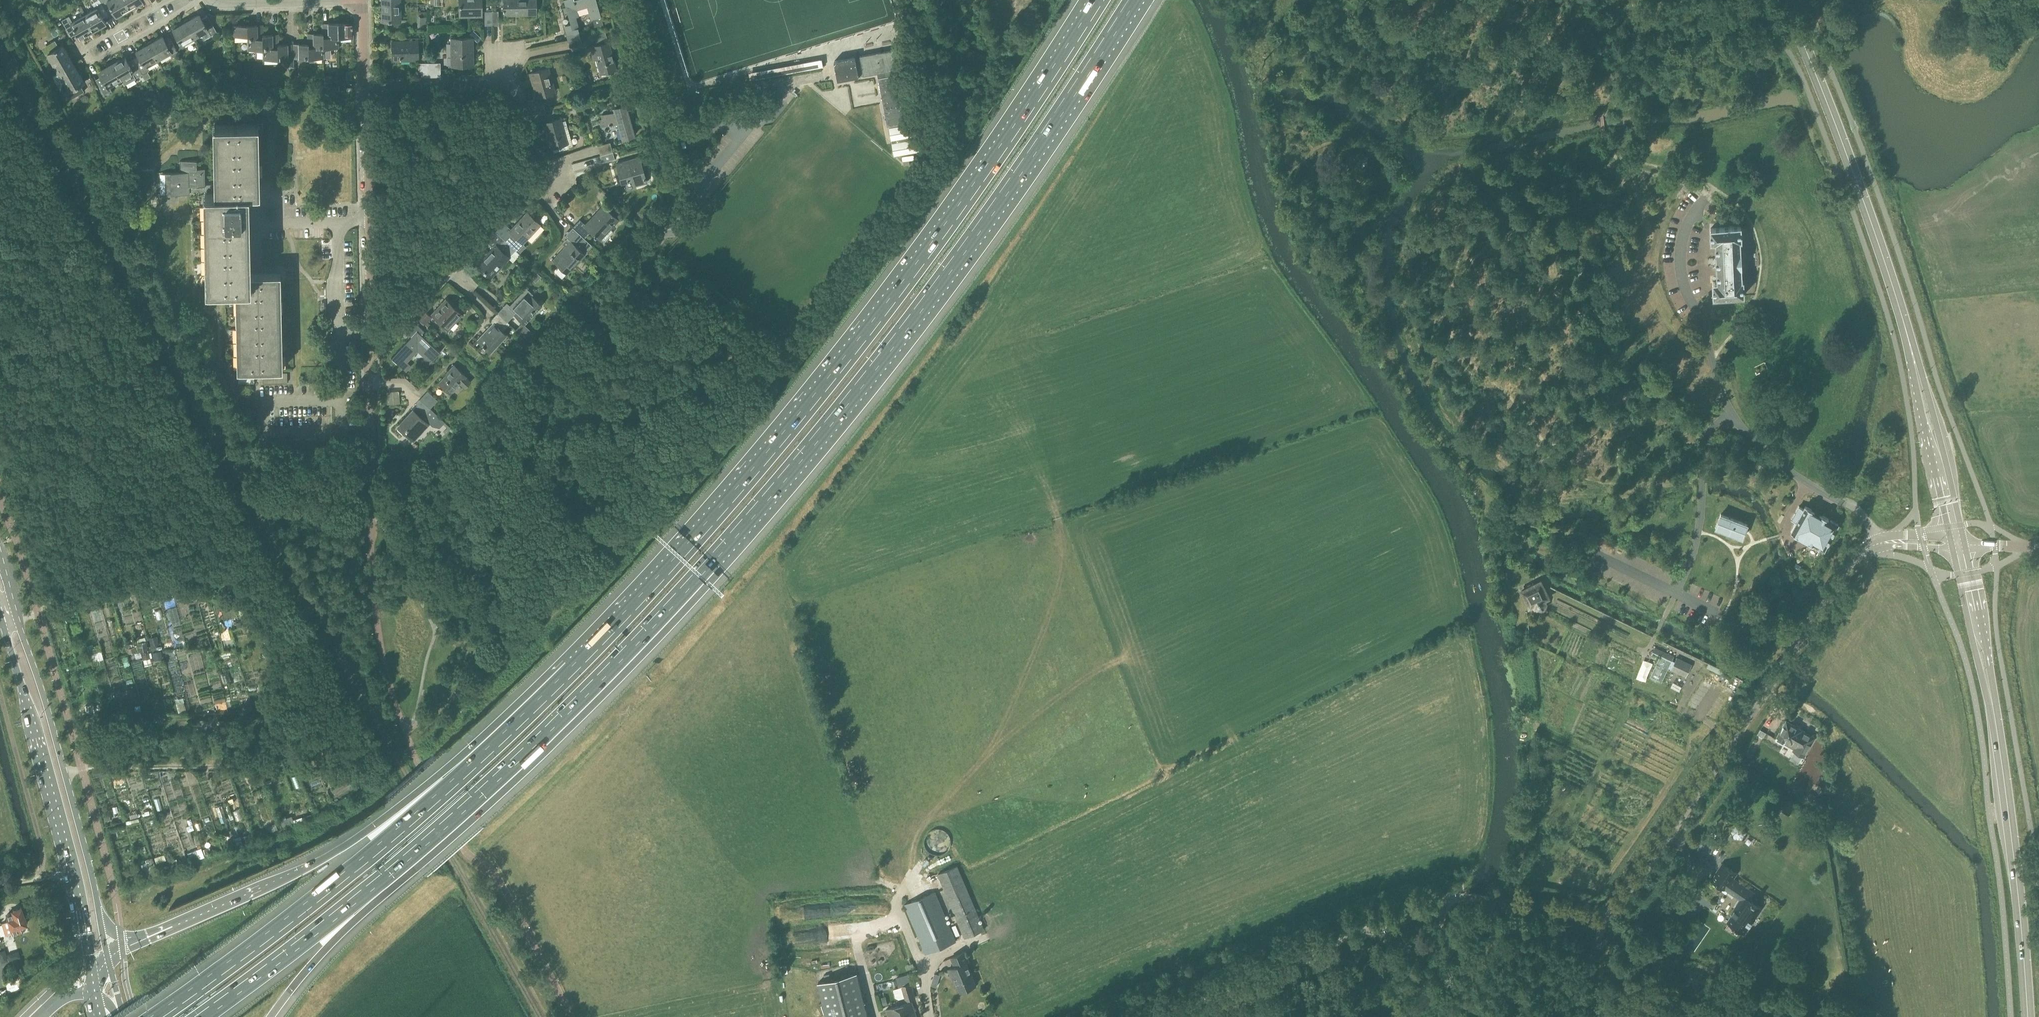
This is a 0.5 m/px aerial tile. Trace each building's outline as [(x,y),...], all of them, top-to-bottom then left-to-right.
[(84,15),(92,31),(106,23),(103,18),(109,15),(100,0),(97,0),(92,3),(95,9),(84,15)] [(129,9),(124,0),(100,0),(109,15),(114,12),(116,16),(129,9)] [(129,9),(143,1),(142,0),(124,0),(129,9)] [(382,22),(401,21),(400,0),(382,0),(382,22)] [(482,16),(481,0),(459,0),(459,17),(482,16)] [(536,15),(536,0),(504,0),(504,15),(536,15)] [(568,41),(581,37),(578,28),(579,28),(576,17),(578,17),(576,10),(587,7),(591,19),(592,19),(594,27),(603,24),(601,17),(596,0),(563,0),(570,24),(565,26),(567,34),(566,34),(568,41)] [(199,14),(186,22),(195,37),(201,34),(204,40),(217,32),(207,16),(202,19),(199,14)] [(79,38),(92,31),(84,15),(72,22),(69,16),(61,20),(71,37),(77,34),(79,38)] [(195,37),(186,22),(173,29),(175,34),(170,37),(179,53),(187,49),(183,44),(195,37)] [(338,37),(353,37),(353,23),(322,23),(322,33),(322,37),(338,37)] [(263,35),(263,25),(232,26),(233,36),(248,35),(248,39),(263,39),(263,35)] [(323,47),(323,48),(338,47),(338,37),(322,37),(322,33),(307,34),(307,44),(308,44),(308,47),(323,47)] [(263,39),(248,39),(248,49),(263,49),(263,48),(278,48),(278,44),(279,44),(279,34),(263,35),(263,39)] [(172,58),(179,53),(170,37),(165,40),(162,36),(149,44),(158,59),(170,52),(172,58)] [(581,37),(568,41),(570,47),(582,43),(581,37)] [(451,38),(451,65),(448,66),(473,66),(473,38),(451,38)] [(56,70),(58,72),(74,63),(63,45),(59,47),(55,40),(42,48),(46,55),(48,54),(56,70)] [(392,42),(392,60),(418,60),(418,41),(392,42)] [(608,42),(593,46),(595,54),(591,55),(592,60),(596,59),(600,73),(616,69),(608,42)] [(133,58),(142,75),(142,74),(145,80),(151,77),(148,72),(149,71),(147,66),(158,59),(149,44),(136,51),(138,55),(133,58)] [(294,44),(279,44),(278,44),(278,48),(263,48),(263,49),(263,59),(283,58),(283,64),(287,68),(294,67),(294,58),(294,44)] [(308,44),(307,44),(294,44),(294,58),(323,58),(323,48),(323,47),(308,47),(308,44)] [(887,127),(908,123),(899,74),(898,69),(894,49),(835,60),(838,80),(892,70),(893,75),(878,78),(882,95),(880,97),(882,98),(886,116),(884,118),(886,119),(887,127)] [(135,79),(142,75),(133,58),(128,61),(125,56),(112,64),(120,79),(132,73),(135,79)] [(440,62),(428,63),(429,77),(441,77),(440,62)] [(84,82),(74,63),(58,72),(69,91),(67,92),(71,99),(84,91),(80,85),(84,82)] [(418,63),(418,77),(429,77),(428,63),(418,63)] [(112,92),(109,86),(120,79),(112,64),(98,71),(101,76),(95,79),(105,96),(112,92)] [(530,74),(536,97),(555,92),(548,68),(530,74)] [(527,101),(531,114),(545,109),(542,97),(527,101)] [(634,136),(629,117),(632,116),(631,112),(628,113),(626,105),(625,105),(624,102),(619,104),(620,106),(614,108),(615,112),(602,115),(603,119),(600,120),(602,127),(618,122),(622,139),(634,136)] [(534,125),(548,121),(545,109),(531,114),(534,125)] [(550,147),(552,147),(554,152),(568,148),(568,147),(573,146),(566,120),(561,122),(560,118),(544,123),(550,147)] [(915,123),(908,124),(889,127),(891,140),(892,140),(892,143),(894,156),(920,151),(918,138),(917,139),(917,136),(915,123)] [(190,192),(208,191),(208,193),(205,193),(207,289),(237,288),(239,370),(280,369),(278,273),(248,274),(246,193),(257,192),(256,124),(214,124),(216,184),(205,184),(205,168),(197,169),(197,161),(180,161),(180,172),(165,172),(165,195),(190,194),(190,192)] [(597,146),(600,155),(613,152),(610,142),(597,146)] [(600,155),(602,162),(615,159),(613,152),(600,155)] [(646,183),(639,157),(616,163),(621,183),(634,180),(635,186),(646,183)] [(600,239),(600,238),(604,242),(614,232),(610,228),(618,219),(603,206),(586,225),(580,219),(573,227),(584,237),(585,238),(591,231),(600,239)] [(504,222),(495,231),(520,255),(520,254),(519,254),(526,247),(523,243),(540,224),(527,212),(511,229),(504,222)] [(1710,281),(1711,296),(1741,295),(1740,280),(1739,280),(1737,240),(1739,240),(1738,226),(1709,227),(1709,242),(1715,242),(1715,281),(1710,281)] [(562,244),(565,246),(552,260),(558,266),(554,270),(562,278),(566,273),(585,254),(584,253),(591,244),(584,237),(573,227),(565,236),(567,238),(562,244)] [(513,262),(520,255),(495,231),(486,241),(493,248),(477,265),(490,278),(508,258),(513,262)] [(526,273),(535,281),(541,276),(532,268),(526,273)] [(507,302),(497,312),(507,322),(514,315),(524,324),(542,305),(531,295),(533,294),(526,288),(510,305),(507,302)] [(431,314),(448,329),(462,314),(445,298),(431,314)] [(423,309),(416,316),(425,325),(432,317),(423,309)] [(509,324),(507,322),(497,312),(490,321),(493,323),(477,340),(490,352),(507,333),(503,330),(509,324)] [(411,336),(391,358),(406,372),(412,366),(405,360),(418,346),(427,354),(422,360),(428,365),(440,352),(421,334),(424,330),(413,320),(404,329),(411,336)] [(524,347),(528,343),(521,336),(517,340),(524,347)] [(470,382),(465,377),(466,376),(454,365),(446,373),(447,374),(439,383),(450,393),(459,383),(465,387),(470,382)] [(254,373),(238,374),(238,384),(254,383),(254,373)] [(279,383),(279,373),(263,373),(263,383),(279,383)] [(426,380),(424,379),(416,387),(418,389),(426,380)] [(427,391),(420,399),(430,408),(438,400),(427,391)] [(426,413),(430,408),(420,399),(415,403),(426,413)] [(429,424),(413,409),(397,426),(414,441),(429,424)] [(447,428),(443,432),(446,434),(450,430),(451,428),(449,426),(447,428)] [(1817,545),(1824,549),(1825,549),(1839,524),(1805,506),(1804,508),(1799,506),(1791,519),(1797,522),(1791,532),(1808,541),(1807,543),(1815,547),(1817,545)] [(1722,516),(1722,517),(1717,530),(1745,539),(1749,525),(1722,516)] [(1528,587),(1521,590),(1530,605),(1533,603),(1535,606),(1540,608),(1544,606),(1545,601),(1544,598),(1548,596),(1540,580),(1533,584),(1532,581),(1527,584),(1528,587)] [(1686,676),(1691,665),(1677,658),(1675,662),(1672,660),(1674,657),(1655,647),(1653,651),(1652,653),(1652,654),(1653,652),(1661,655),(1650,678),(1661,683),(1669,668),(1686,676)] [(1709,661),(1706,668),(1721,675),(1723,668),(1709,661)] [(1779,736),(1777,740),(1789,747),(1791,743),(1797,747),(1795,751),(1804,756),(1814,738),(1801,730),(1787,722),(1779,736)] [(1714,852),(1721,841),(1712,835),(1705,846),(1714,852)] [(1743,900),(1732,917),(1728,923),(1744,933),(1761,908),(1747,898),(1751,891),(1733,879),(1737,873),(1725,865),(1713,881),(1726,890),(1727,889),(1743,900)] [(938,874),(959,923),(965,937),(984,929),(957,866),(938,874)] [(905,904),(924,950),(926,954),(956,941),(935,892),(905,904)] [(7,914),(9,921),(2,923),(6,935),(20,930),(19,926),(28,923),(25,915),(23,915),(21,907),(11,910),(12,913),(7,914)] [(948,969),(952,979),(955,977),(961,991),(976,985),(966,962),(969,961),(965,952),(951,957),(955,966),(948,969)] [(856,972),(818,982),(820,990),(826,1016),(868,1016),(856,972)] [(909,973),(896,977),(899,987),(901,986),(911,983),(912,983),(909,973)] [(911,983),(901,986),(905,1000),(915,997),(911,983)] [(886,1008),(889,1016),(916,1016),(915,1013),(916,1011),(914,1004),(912,1003),(911,1001),(886,1008)]
